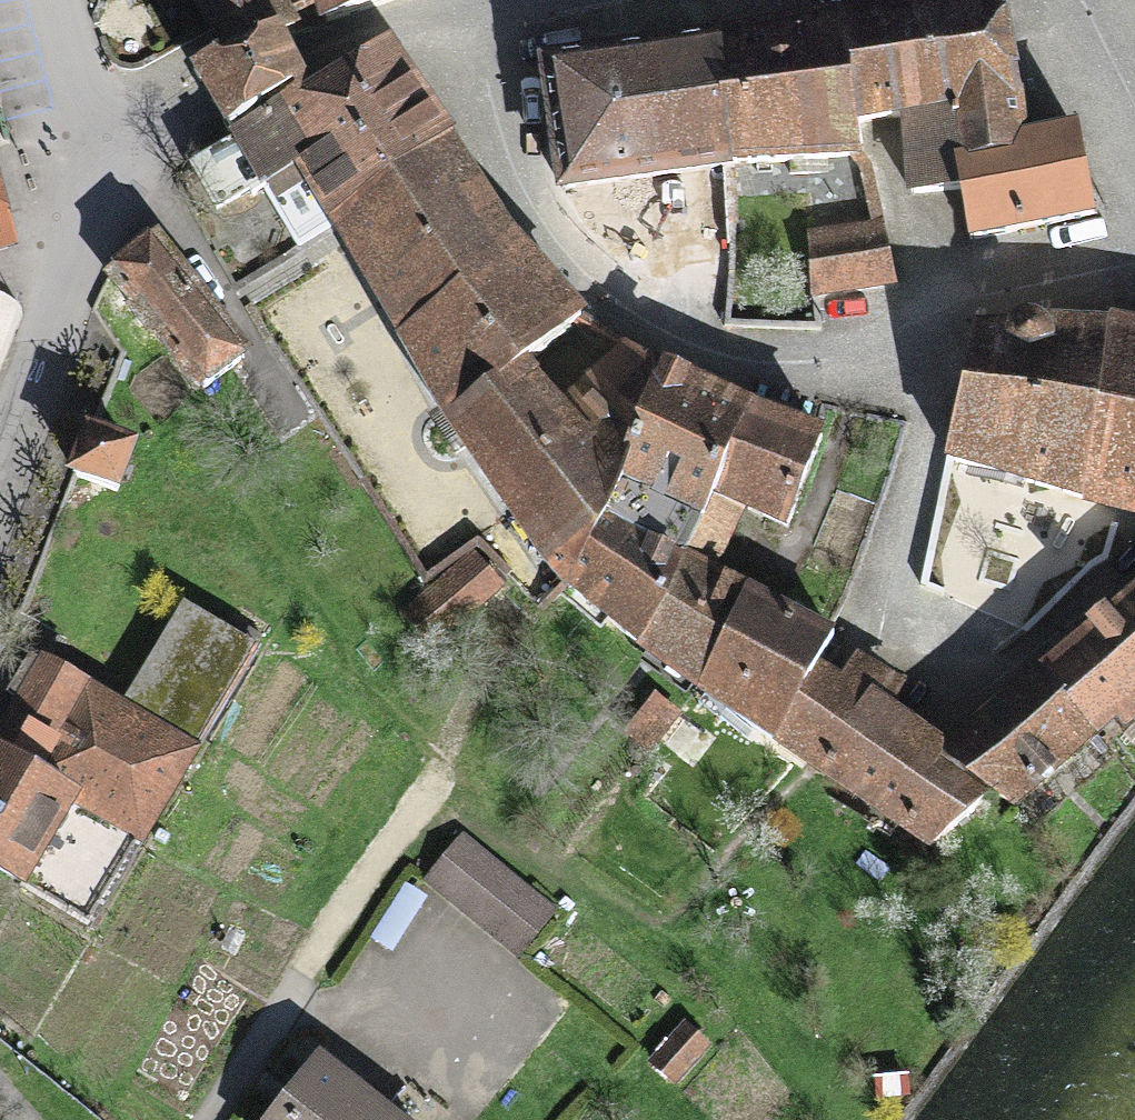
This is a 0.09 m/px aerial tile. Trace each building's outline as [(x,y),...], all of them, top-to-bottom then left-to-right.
[(222,37),(227,48),(287,17),(294,31),(376,0),(208,0),(222,37)] [(856,125),(881,121),(897,119),(907,190),(964,181),(959,152),(1031,139),(1029,128),(1012,5),(1001,7),(1000,0),(860,0),(837,5),(856,125)] [(723,26),(724,39),(740,166),(864,155),(856,125),(837,5),(723,26)] [(219,110),(235,137),(320,80),(309,61),(294,31),(287,17),(227,48),(195,64),(219,110)] [(320,80),(235,137),(302,237),(330,219),(459,133),(392,32),(320,80)] [(724,39),(548,61),(564,188),(589,185),(723,168),(740,166),(724,39)] [(1029,128),(1031,139),(959,152),(964,181),(973,234),(1093,213),(1077,120),(1029,128)] [(475,159),(459,133),(330,219),(399,331),(525,238),(475,159)] [(723,168),(589,185),(597,251),(616,276),(737,260),(723,168)] [(16,254),(0,194),(0,258),(16,254)] [(892,290),(883,225),(805,235),(813,300),(892,290)] [(252,352),(153,226),(100,268),(199,393),(252,352)] [(525,238),(399,331),(446,417),(555,575),(598,526),(602,516),(620,476),(624,451),(592,425),(563,396),(524,358),(538,348),(579,317),(584,305),(525,238)] [(1077,499),(1134,515),(1134,315),(1109,310),(1106,320),(1077,499)] [(1077,499),(1106,320),(973,319),(944,455),(1033,489),(1077,499)] [(624,451),(662,363),(624,341),(563,396),(592,425),(624,451)] [(624,451),(620,476),(688,506),(701,512),(711,492),(749,400),(662,363),(624,451)] [(749,400),(711,492),(748,507),(786,523),(825,431),(749,400)] [(135,443),(91,433),(80,479),(125,489),(135,443)] [(1033,489),(944,455),(923,448),(894,593),(997,633),(1000,622),(1021,539),(1033,489)] [(711,492),(701,512),(688,506),(676,551),(689,555),(720,569),(748,507),(711,492)] [(598,526),(555,575),(632,652),(678,582),(652,563),(662,546),(602,516),(598,526)] [(1021,539),(1000,622),(1037,638),(1073,610),(1099,566),(1021,539)] [(652,563),(678,582),(632,652),(691,688),(748,582),(735,576),(720,569),(689,555),(676,551),(662,546),(652,563)] [(473,548),(401,607),(428,640),(500,581),(473,548)] [(1036,665),(1097,733),(1113,721),(1122,731),(1134,719),(1134,581),(1126,589),(1036,665)] [(748,582),(691,688),(770,739),(815,661),(825,645),(836,628),(748,582)] [(189,604),(123,702),(208,758),(274,661),(189,604)] [(81,803),(147,848),(208,758),(123,702),(51,653),(0,728),(0,749),(81,803)] [(815,661),(770,739),(924,851),(992,787),(948,743),(911,719),(895,707),(908,683),(857,654),(845,675),(815,661)] [(992,704),(948,743),(992,787),(1014,812),(1097,733),(1036,665),(992,704)] [(654,692),(625,726),(650,746),(681,712),(654,692)] [(0,749),(0,881),(20,894),(81,803),(0,749)] [(566,921),(464,840),(427,886),(529,967),(566,921)] [(686,1026),(650,1064),(676,1088),(712,1050),(686,1026)] [(266,1119),(402,1119),(324,1053),(266,1119)]
